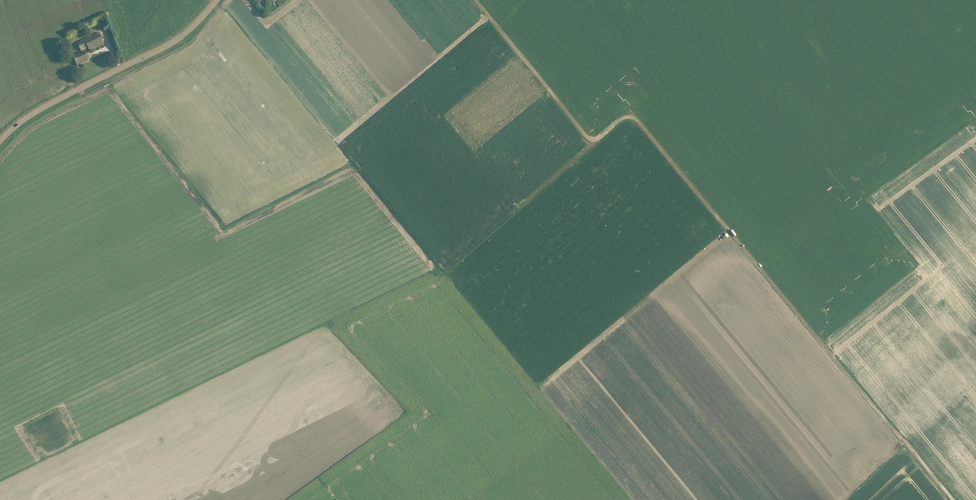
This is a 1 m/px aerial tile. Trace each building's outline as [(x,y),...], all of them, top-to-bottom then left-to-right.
[(104,44),(99,33),(77,43),(82,53),(74,57),(76,60),(75,61),(78,66),(90,60),(85,50),(88,48),(90,51),(104,44)]
